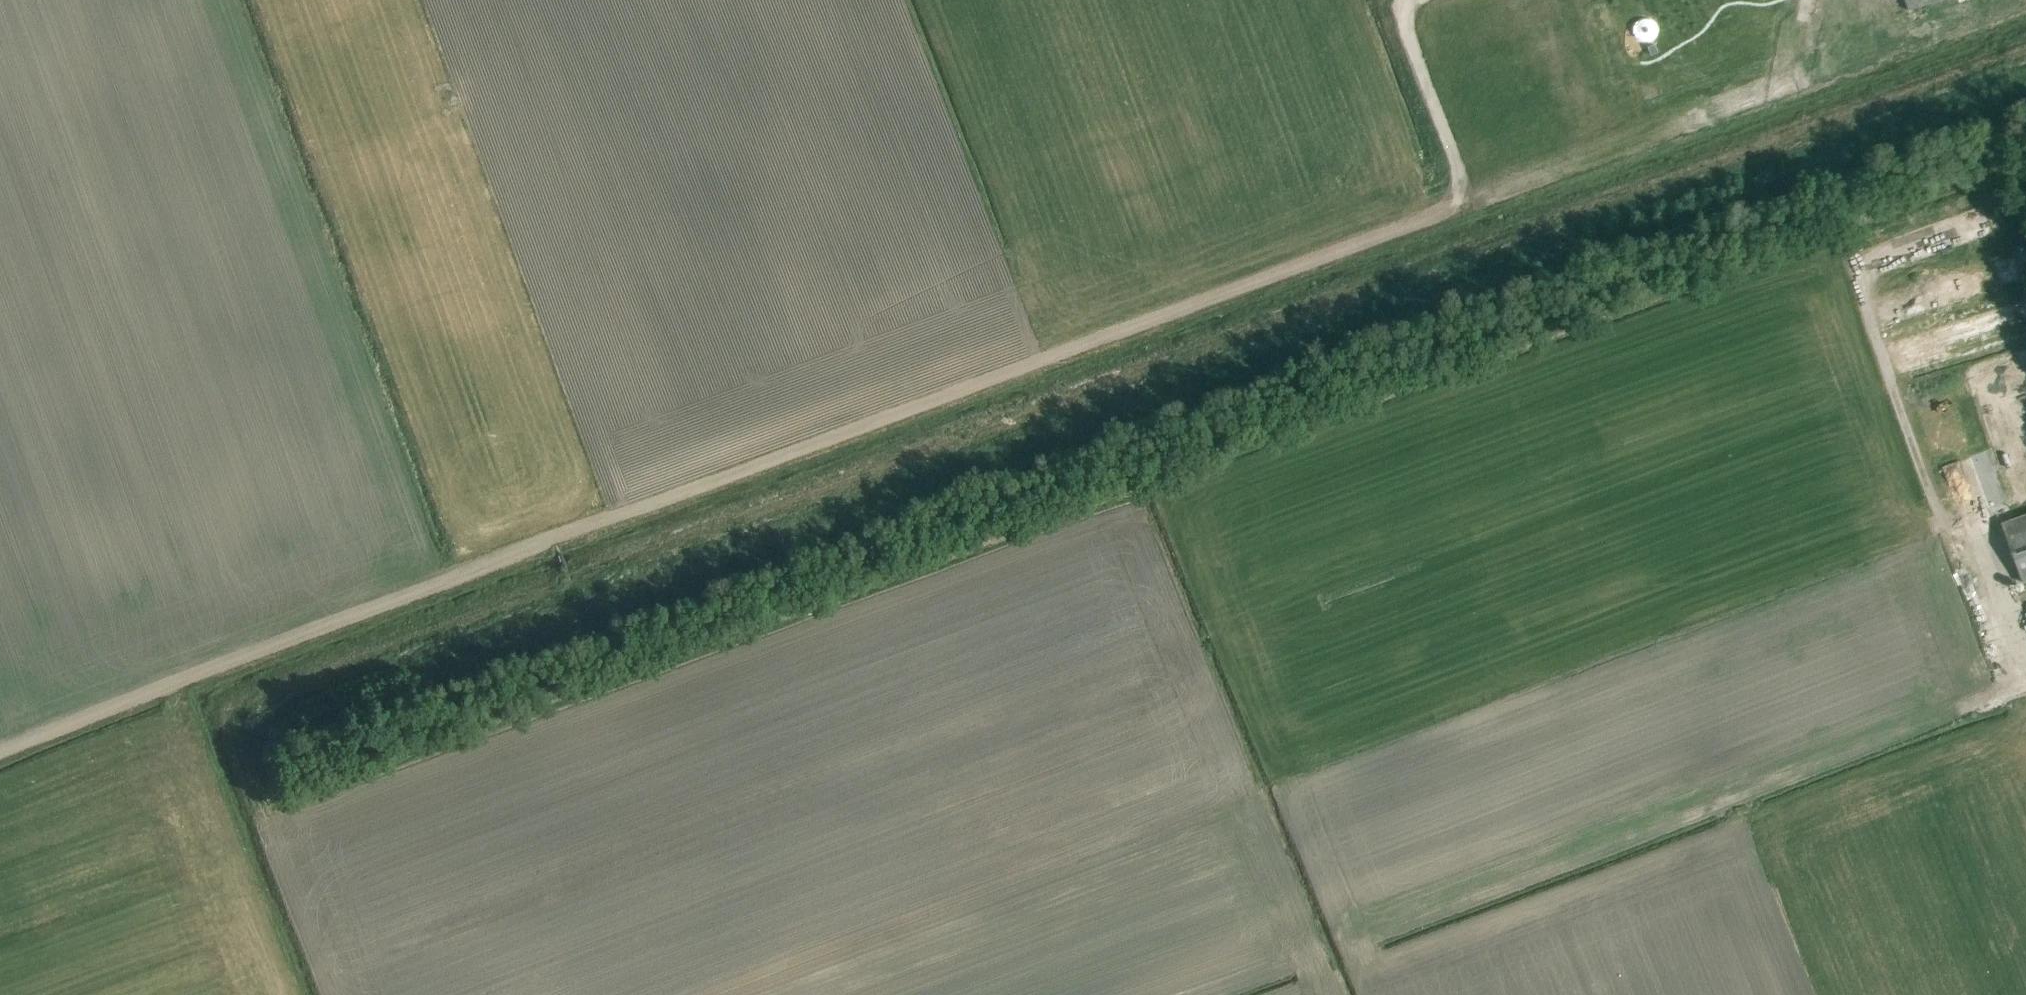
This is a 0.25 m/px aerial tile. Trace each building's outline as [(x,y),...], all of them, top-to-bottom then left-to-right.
[(1909,11),(1944,0),(1906,0),(1909,11)] [(2025,585),(2025,518),(2001,527),(2023,586),(2025,585)]
